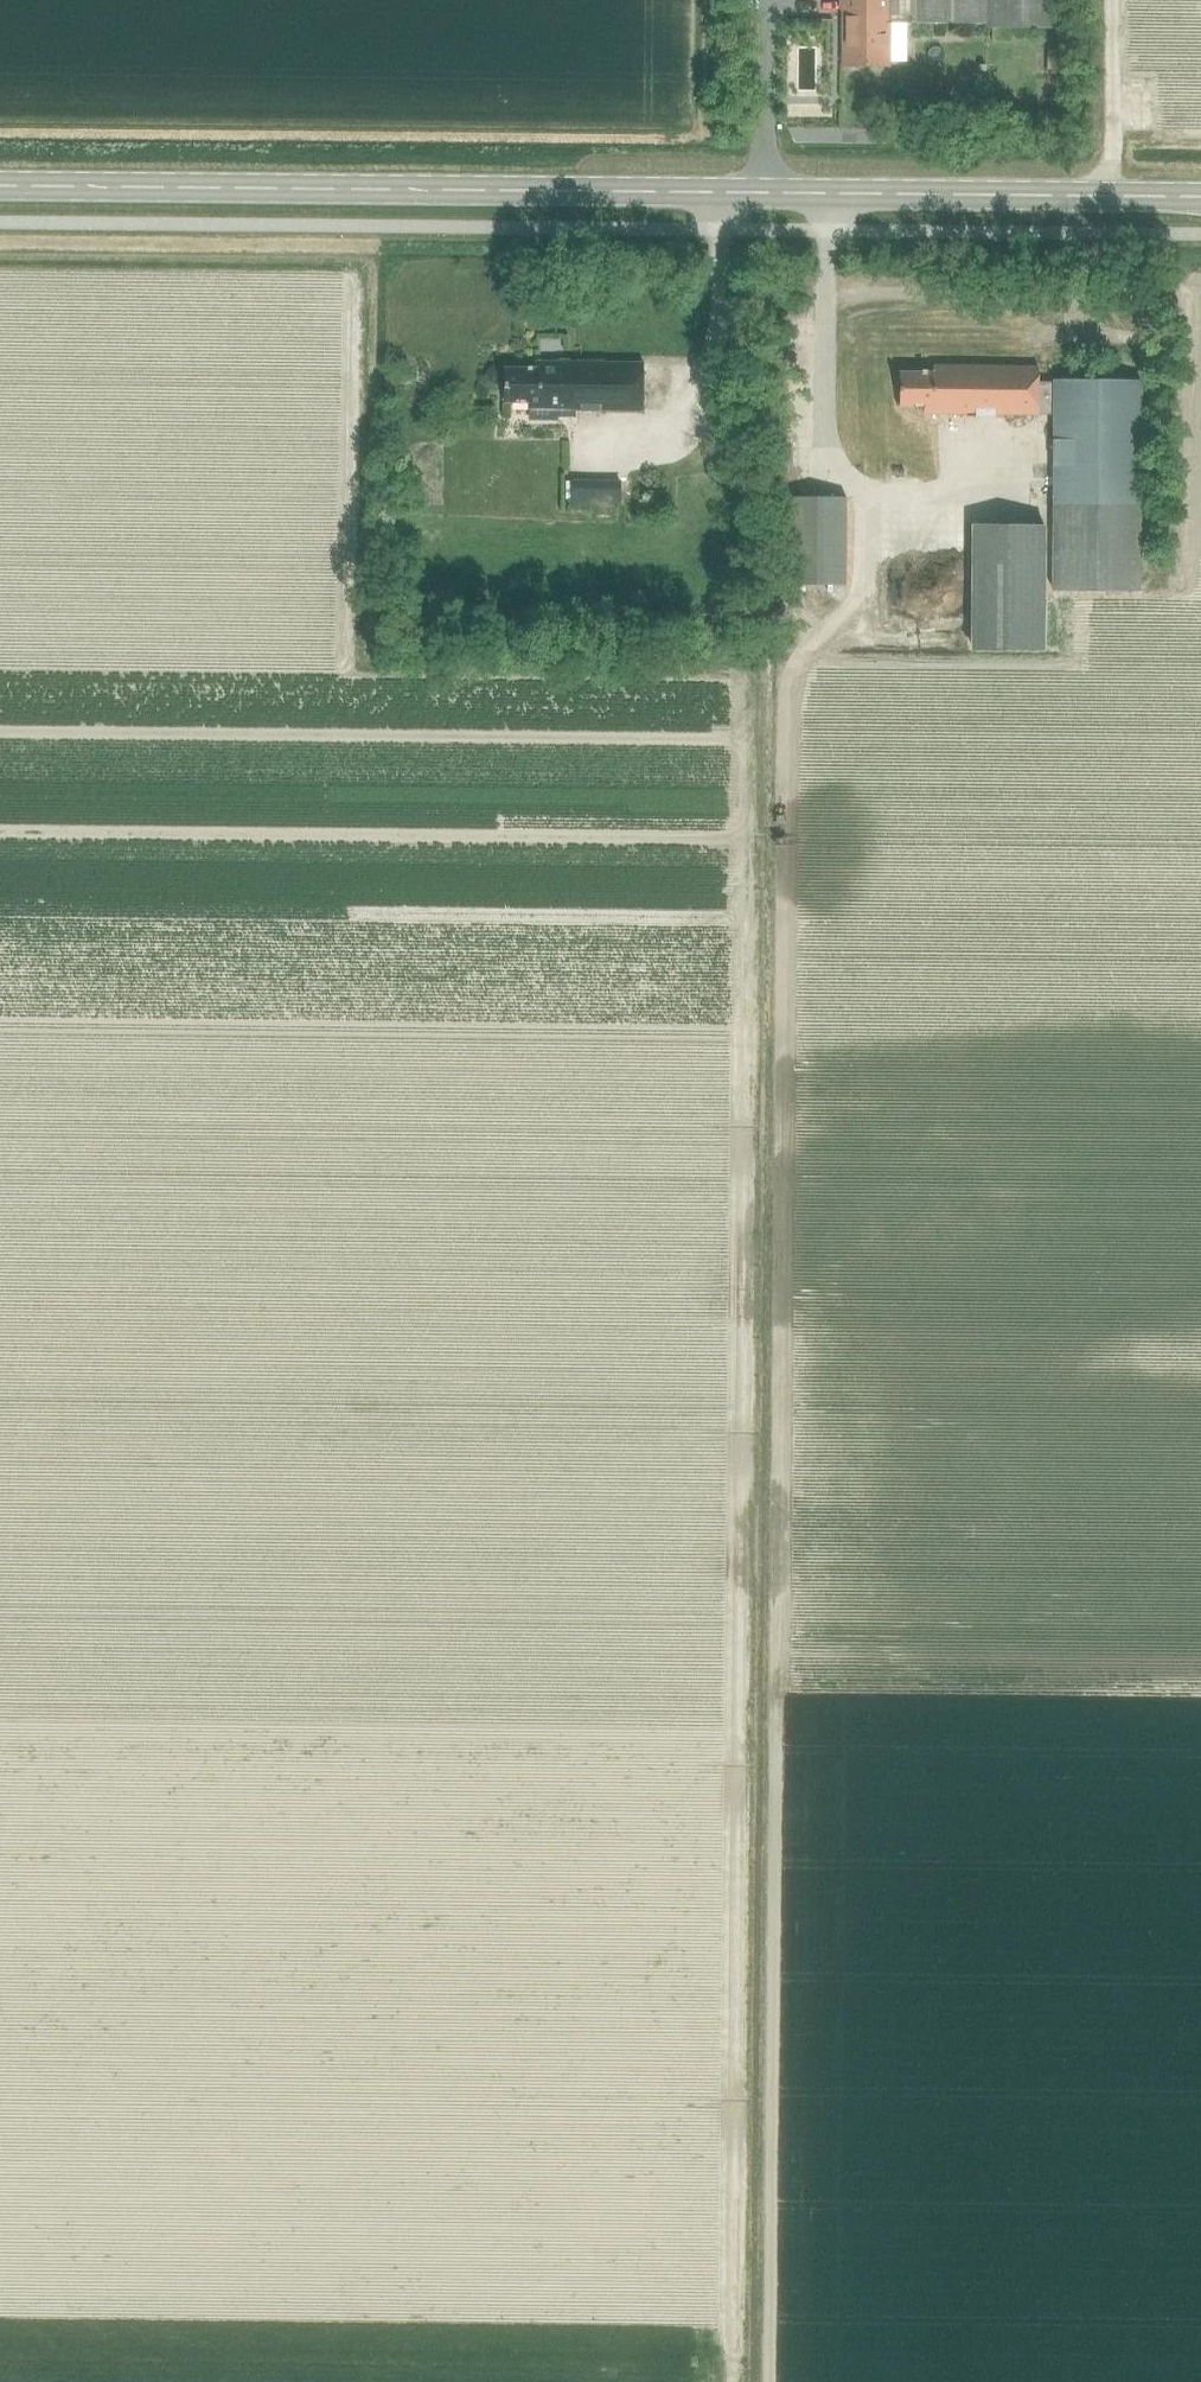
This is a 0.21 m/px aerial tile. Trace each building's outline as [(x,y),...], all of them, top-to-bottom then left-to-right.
[(889,23),(1056,26),(1057,0),(842,0),(841,65),(888,65),(889,23)] [(644,411),(644,363),(539,363),(539,369),(506,369),(505,390),(503,390),(503,403),(528,403),(528,410),(644,411)] [(1037,415),(1037,382),(1038,367),(933,367),(932,373),(899,373),(899,395),(897,395),(897,407),(923,407),(923,414),(1037,415)] [(1053,591),(1140,592),(1140,381),(1053,381),(1053,591)] [(462,444),(475,453),(483,440),(470,432),(462,444)] [(621,508),(621,481),(571,481),(571,508),(621,508)] [(846,585),(847,498),(787,496),(786,584),(846,585)] [(1045,527),(973,527),(972,647),(1044,647),(1045,527)]
